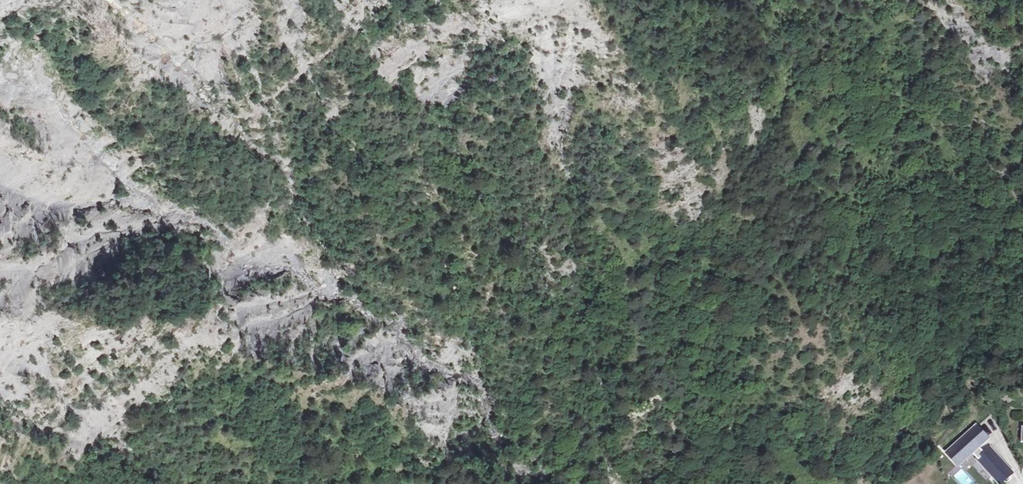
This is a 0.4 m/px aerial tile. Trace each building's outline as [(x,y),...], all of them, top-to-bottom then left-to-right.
[(990,441),(978,424),(946,453),(958,468),(990,441)] [(990,447),(977,460),(999,483),(1006,483),(1016,475),(990,447)]
